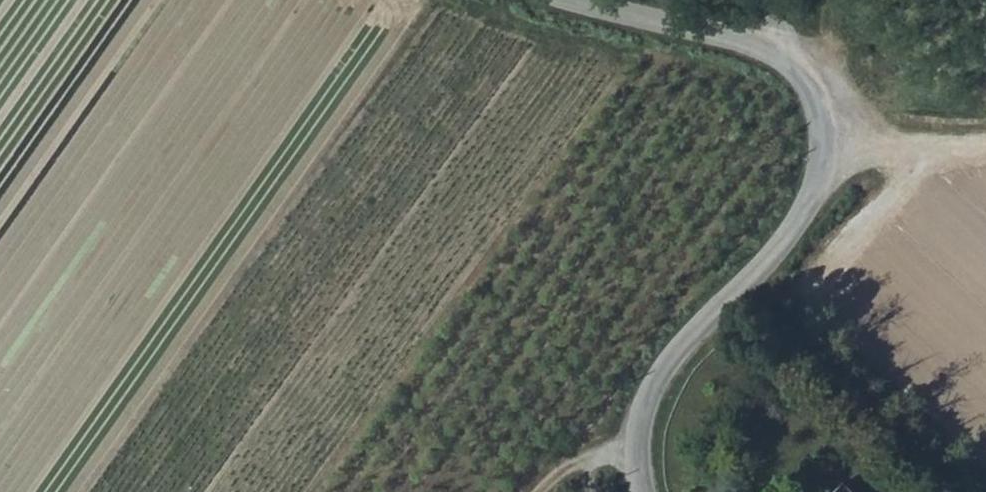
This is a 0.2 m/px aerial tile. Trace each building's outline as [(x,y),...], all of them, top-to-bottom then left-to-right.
[(844,475),(824,491),(858,491),(844,475)]
